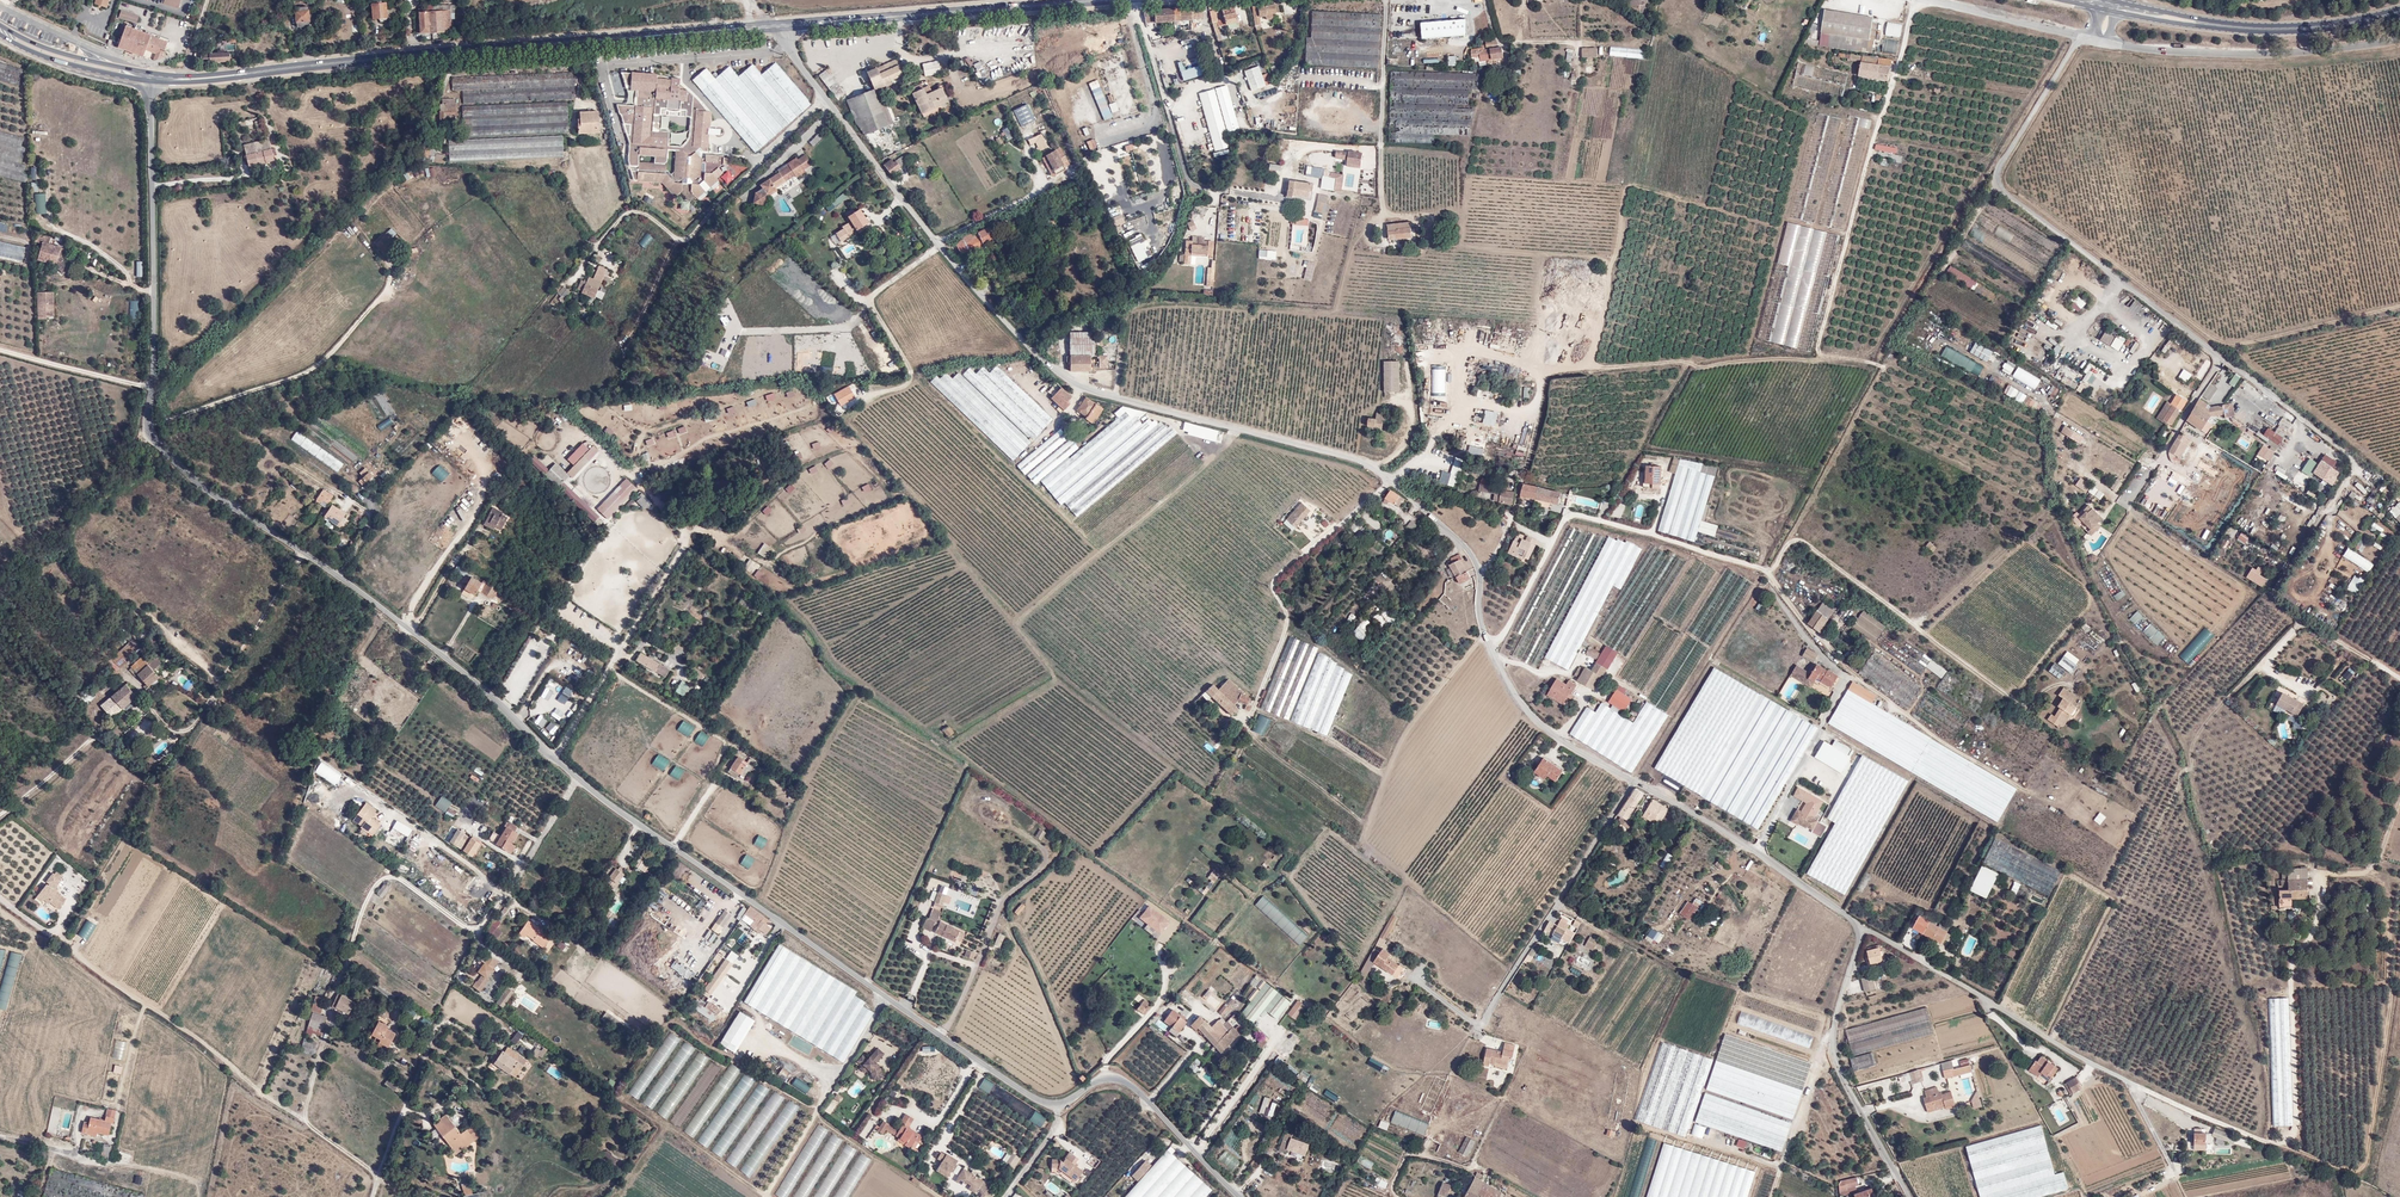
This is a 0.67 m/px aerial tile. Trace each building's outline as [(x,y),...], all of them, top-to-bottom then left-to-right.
[(1650,3),(1650,0),(1619,0),(1619,4),(1631,6),(1639,13),(1644,13),(1644,8),(1648,7),(1647,4),(1650,3)] [(371,4),(372,19),(387,18),(386,3),(371,4)] [(1275,4),(1252,7),(1255,31),(1261,30),(1260,20),(1273,18),(1272,14),(1276,14),(1275,4)] [(420,33),(451,30),(449,5),(432,6),(432,11),(419,12),(420,33)] [(308,6),(296,7),(297,27),(309,26),(308,6)] [(1143,11),(1145,22),(1201,18),(1200,10),(1180,11),(1179,9),(1143,11)] [(122,10),(119,18),(138,25),(140,16),(122,10)] [(1219,28),(1238,23),(1235,10),(1216,14),(1215,10),(1209,12),(1216,41),(1225,39),(1223,32),(1220,32),(1219,28)] [(1306,37),(1305,63),(1377,67),(1380,14),(1312,10),(1310,37),(1306,37)] [(1873,18),(1825,10),(1819,46),(1873,55),(1878,24),(1872,23),(1873,18)] [(1421,22),(1422,38),(1467,35),(1466,18),(1421,22)] [(1902,24),(1888,22),(1886,35),(1900,37),(1902,24)] [(153,36),(127,27),(119,48),(145,58),(153,36)] [(1899,40),(1884,38),(1882,52),(1897,54),(1899,40)] [(1496,40),(1486,39),(1487,49),(1481,50),(1472,49),(1471,52),(1472,57),(1480,57),(1481,62),(1493,60),(1493,61),(1505,59),(1503,47),(1499,47),(1499,43),(1496,40)] [(1644,48),(1611,46),(1610,55),(1643,57),(1644,48)] [(1582,48),(1583,57),(1597,58),(1597,48),(1582,48)] [(1124,49),(1091,58),(1094,70),(1109,66),(1110,70),(1129,65),(1124,49)] [(231,52),(203,55),(204,65),(232,62),(231,52)] [(1892,59),(1862,54),(1858,76),(1888,82),(1892,59)] [(1181,61),(1177,62),(1183,80),(1204,73),(1198,56),(1195,57),(1198,66),(1185,70),(1184,66),(1183,67),(1181,61)] [(1448,66),(1456,66),(1456,56),(1448,56),(1448,66)] [(866,73),(872,85),(874,90),(890,84),(889,80),(902,74),(895,60),(866,73)] [(938,61),(922,65),(924,76),(940,73),(938,61)] [(714,77),(705,68),(692,79),(754,152),(809,104),(774,62),(760,74),(751,64),(737,76),(728,66),(714,77)] [(1848,73),(1799,62),(1793,86),(1842,97),(1848,73)] [(1262,76),(1259,66),(1244,71),(1251,90),(1266,85),(1262,76)] [(1123,67),(1113,70),(1116,80),(1126,77),(1123,67)] [(826,69),(818,75),(837,98),(844,92),(826,69)] [(1469,88),(1480,88),(1480,72),(1391,70),(1390,140),(1467,143),(1476,103),(1468,103),(1469,88)] [(462,91),(463,103),(573,99),(578,72),(451,77),(452,91),(462,91)] [(657,75),(620,73),(611,75),(615,95),(628,96),(626,90),(631,90),(637,90),(637,106),(634,106),(616,105),(619,115),(620,114),(629,144),(626,161),(629,165),(637,167),(638,161),(639,156),(654,157),(653,163),(667,164),(669,152),(675,152),(683,153),(688,158),(695,152),(699,149),(703,153),(708,153),(712,113),(709,113),(693,95),(690,118),(690,130),(688,139),(682,146),(669,146),(669,132),(659,132),(661,115),(654,114),(655,100),(686,103),(688,91),(678,90),(679,79),(671,78),(671,80),(656,78),(657,75)] [(1104,79),(1100,81),(1106,93),(1109,91),(1104,79)] [(1116,81),(1117,91),(1128,89),(1127,79),(1116,81)] [(912,92),(922,113),(934,107),(933,105),(946,99),(941,87),(931,92),(929,85),(922,88),(912,92)] [(1083,86),(1074,88),(1076,97),(1085,95),(1083,86)] [(1239,129),(1227,86),(1214,89),(1226,132),(1239,129)] [(1226,132),(1214,89),(1198,93),(1214,153),(1230,148),(1226,132)] [(883,99),(878,100),(874,90),(846,100),(860,135),(893,124),(883,99)] [(454,120),(454,98),(442,98),(442,103),(439,104),(439,120),(454,120)] [(934,107),(947,101),(946,99),(933,105),(934,107)] [(1112,113),(1119,111),(1116,102),(1109,105),(1112,113)] [(1500,113),(1504,109),(1496,102),(1493,106),(1500,113)] [(462,107),(463,136),(568,132),(567,103),(462,107)] [(1013,111),(1021,126),(1034,119),(1028,106),(1027,105),(1013,111)] [(577,121),(578,133),(584,133),(590,133),(600,133),(599,124),(597,121),(597,111),(579,112),(579,121),(577,121)] [(262,117),(246,122),(247,126),(254,123),(257,132),(266,129),(262,117)] [(1007,127),(1002,130),(1003,131),(1001,133),(1002,135),(1004,134),(1007,140),(1012,137),(1007,127)] [(1079,138),(1089,135),(1087,127),(1077,129),(1079,138)] [(818,131),(807,141),(813,146),(823,136),(818,131)] [(1041,134),(1028,139),(1031,145),(1036,144),(1039,151),(1048,148),(1041,134)] [(269,139),(242,146),(250,167),(276,161),(269,139)] [(1093,139),(1080,145),(1084,154),(1097,148),(1093,139)] [(1897,153),(1898,148),(1876,144),(1875,149),(1897,153)] [(1060,147),(1041,158),(1052,178),(1072,167),(1060,147)] [(1214,158),(1229,153),(1228,149),(1213,153),(1214,158)] [(1363,153),(1349,151),(1349,152),(1337,151),(1336,158),(1348,159),(1348,164),(1361,166),(1362,159),(1363,153)] [(683,153),(675,152),(673,172),(670,174),(667,172),(667,164),(653,163),(638,161),(637,167),(637,179),(662,184),(675,196),(680,194),(682,185),(691,183),(691,192),(697,199),(719,181),(717,178),(727,171),(722,165),(723,156),(706,155),(705,161),(720,162),(719,168),(711,174),(704,174),(704,181),(699,185),(693,185),(693,182),(701,175),(702,160),(695,152),(688,158),(683,153)] [(1310,166),(1328,166),(1328,153),(1310,153),(1310,166)] [(778,192),(774,187),(779,184),(784,180),(786,182),(795,176),(797,177),(805,172),(804,170),(811,164),(804,154),(798,159),(796,157),(786,164),(788,165),(761,184),(763,187),(770,196),(778,192)] [(905,162),(900,155),(894,160),(899,167),(905,162)] [(890,159),(883,164),(890,173),(899,167),(894,160),(892,162),(890,159)] [(1310,166),(1308,176),(1319,178),(1320,175),(1321,170),(1322,168),(1310,166)] [(425,169),(426,178),(435,176),(433,168),(425,169)] [(727,184),(734,178),(728,171),(720,177),(727,184)] [(1344,175),(1331,172),(1331,176),(1339,177),(1337,190),(1342,191),(1344,175)] [(1330,177),(1324,176),(1322,188),(1337,190),(1338,178),(1330,177)] [(1313,190),(1314,183),(1290,180),(1288,195),(1292,196),(1293,195),(1309,197),(1310,190),(1313,190)] [(766,193),(770,196),(763,187),(756,191),(753,205),(764,206),(766,193)] [(46,193),(34,193),(35,214),(47,214),(46,193)] [(828,210),(848,198),(846,194),(826,207),(828,210)] [(1329,196),(1319,194),(1313,217),(1325,220),(1330,202),(1327,202),(1329,196)] [(646,195),(643,200),(650,204),(653,199),(646,195)] [(856,232),(868,224),(859,210),(847,218),(850,222),(842,227),(843,229),(835,234),(841,243),(856,233),(856,232)] [(1122,214),(1112,218),(1116,227),(1125,223),(1122,214)] [(1977,223),(2011,242),(2015,234),(1982,215),(1977,223)] [(1191,231),(1196,229),(1192,220),(1187,223),(1191,231)] [(1411,226),(1410,221),(1388,224),(1389,239),(1412,236),(1411,226)] [(0,222),(0,230),(7,232),(9,224),(0,222)] [(350,235),(358,231),(354,226),(347,230),(350,235)] [(962,255),(994,237),(988,226),(978,232),(976,229),(962,238),(962,239),(955,243),(962,255)] [(397,233),(391,227),(372,244),(383,256),(395,246),(390,240),(397,233)] [(1128,240),(1137,263),(1151,257),(1142,234),(1128,240)] [(1192,241),(1187,241),(1186,255),(1180,254),(1179,262),(1184,263),(1184,264),(1190,264),(1191,255),(1213,257),(1214,241),(1205,240),(1205,237),(1192,236),(1192,241)] [(645,248),(648,243),(640,239),(638,245),(645,248)] [(26,247),(0,241),(0,256),(23,261),(26,247)] [(63,248),(44,242),(39,261),(57,267),(65,274),(72,265),(71,264),(61,255),(63,248)] [(1971,251),(1975,245),(1969,242),(1966,248),(1971,251)] [(1259,250),(1258,259),(1276,259),(1276,250),(1259,250)] [(1304,279),(1312,280),(1316,262),(1308,261),(1304,279)] [(606,269),(598,265),(592,278),(600,282),(606,269)] [(1982,285),(1951,265),(1946,273),(1977,293),(1982,285)] [(1206,267),(1204,286),(1211,286),(1213,268),(1206,267)] [(600,282),(592,278),(588,276),(586,282),(580,279),(576,289),(582,291),(581,293),(593,298),(594,297),(597,298),(600,292),(597,290),(600,282)] [(555,294),(562,301),(570,292),(562,286),(555,294)] [(55,293),(38,293),(38,320),(56,319),(55,293)] [(829,294),(826,297),(837,306),(840,303),(829,294)] [(2079,313),(2087,303),(2079,297),(2071,306),(2079,313)] [(129,301),(129,321),(137,321),(137,301),(129,301)] [(2057,330),(2058,326),(2047,321),(2046,325),(2057,330)] [(1091,332),(1069,332),(1070,373),(1108,372),(1108,357),(1091,357),(1091,332)] [(2116,338),(2105,332),(2103,335),(2100,339),(2111,346),(2116,338)] [(2124,343),(2116,338),(2111,346),(2118,351),(2124,343)] [(2134,341),(2129,351),(2134,353),(2139,344),(2134,341)] [(1988,363),(1994,352),(1976,342),(1970,353),(1988,363)] [(2168,342),(2161,351),(2164,354),(2171,345),(2168,342)] [(1942,343),(1936,353),(1978,377),(1984,367),(1942,343)] [(2057,356),(2063,348),(2058,345),(2052,353),(2057,356)] [(2008,360),(2001,370),(2010,376),(2016,366),(2008,360)] [(1385,361),(1386,392),(1400,392),(1398,361),(1385,361)] [(1032,439),(1051,419),(995,365),(988,372),(982,366),(975,373),(968,367),(963,373),(1032,439)] [(2036,390),(2042,380),(2018,367),(2012,377),(2036,390)] [(2178,377),(2186,383),(2192,375),(2183,369),(2178,377)] [(2087,372),(2082,381),(2093,386),(2097,377),(2087,372)] [(2117,384),(2125,387),(2128,378),(2121,375),(2117,384)] [(1992,376),(1988,382),(1997,387),(2001,381),(1992,376)] [(2063,377),(2060,382),(2075,390),(2078,384),(2063,377)] [(852,383),(833,393),(840,404),(854,397),(850,388),(853,386),(852,383)] [(2076,391),(2081,393),(2085,386),(2080,383),(2076,391)] [(2209,401),(2218,389),(2210,384),(2201,396),(2209,401)] [(2034,411),(2039,403),(2009,385),(2004,394),(2034,411)] [(1052,387),(1048,390),(1053,395),(1057,392),(1052,387)] [(2055,387),(2049,397),(2053,400),(2059,390),(2055,387)] [(798,391),(802,402),(791,391),(760,400),(761,404),(738,411),(738,412),(740,414),(727,418),(729,426),(751,419),(749,417),(753,414),(755,420),(758,424),(766,417),(770,430),(775,429),(772,422),(779,420),(777,415),(791,411),(795,423),(811,418),(809,411),(802,413),(798,416),(796,414),(794,409),(812,403),(807,388),(798,391)] [(1061,388),(1050,399),(1064,412),(1070,405),(1067,402),(1072,398),(1061,388)] [(1094,417),(1095,418),(1101,409),(1085,397),(1076,409),(1086,416),(1085,418),(1090,422),(1094,417)] [(2212,407),(2199,399),(2186,421),(2201,432),(2211,418),(2224,415),(2225,418),(2235,416),(2233,403),(2212,407)] [(748,408),(756,406),(755,400),(746,402),(748,408)] [(2182,411),(2167,402),(2157,418),(2171,428),(2182,411)] [(726,415),(735,412),(733,407),(725,410),(726,415)] [(1483,425),(1496,428),(1499,413),(1486,410),(1483,425)] [(1135,417),(1132,420),(1125,412),(1041,482),(1060,505),(1064,501),(1077,516),(1176,433),(1169,425),(1166,428),(1160,421),(1151,429),(1145,421),(1141,424),(1135,417)] [(1368,418),(1367,425),(1382,427),(1383,419),(1386,420),(1387,413),(1377,412),(1376,419),(1368,418)] [(2270,412),(2266,419),(2276,424),(2280,417),(2270,412)] [(468,427),(471,423),(461,414),(448,427),(458,437),(463,432),(466,435),(471,429),(468,427)] [(380,431),(393,423),(389,417),(376,425),(380,431)] [(2292,424),(2282,417),(2278,424),(2279,425),(2275,432),(2269,428),(2264,435),(2271,439),(2260,454),(2268,460),(2292,424)] [(1452,434),(1454,424),(1445,422),(1443,432),(1452,434)] [(1524,424),(1523,435),(1530,436),(1531,425),(1524,424)] [(679,435),(687,432),(685,426),(677,429),(679,435)] [(2083,437),(2065,426),(2061,432),(2079,443),(2083,437)] [(604,432),(610,436),(614,432),(607,427),(604,432)] [(1059,429),(1016,465),(1024,474),(1067,438),(1059,429)] [(2187,438),(2178,433),(2168,452),(2181,459),(2188,446),(2184,443),(2187,438)] [(1070,439),(1027,475),(1034,484),(1077,447),(1070,439)] [(825,446),(821,447),(818,442),(810,445),(814,455),(827,451),(825,446)] [(550,470),(534,457),(530,462),(596,522),(599,517),(564,483),(570,477),(573,479),(600,452),(593,446),(589,449),(583,443),(567,460),(573,465),(566,473),(555,463),(550,470)] [(1451,473),(1444,471),(1441,482),(1462,488),(1470,460),(1456,456),(1451,473)] [(1695,541),(1715,476),(1717,467),(1703,463),(1680,459),(1674,457),(1670,472),(1676,473),(1658,530),(1695,541)] [(828,469),(834,465),(830,459),(824,463),(828,469)] [(2321,461),(2313,474),(2332,487),(2341,474),(2321,461)] [(366,466),(359,472),(364,477),(360,481),(364,485),(365,483),(367,485),(376,478),(366,466)] [(815,466),(808,469),(811,475),(818,472),(815,466)] [(1661,467),(1645,466),(1644,485),(1660,485),(1661,467)] [(2202,473),(2195,468),(2189,480),(2196,484),(2202,473)] [(382,479),(389,476),(387,470),(379,473),(382,479)] [(2159,477),(2165,480),(2168,475),(2162,471),(2159,477)] [(626,478),(597,509),(609,520),(637,489),(626,478)] [(2084,492),(2089,483),(2080,478),(2075,486),(2084,492)] [(2111,489),(2116,492),(2122,483),(2119,482),(2121,479),(2118,478),(2117,480),(2111,489)] [(1496,482),(1482,479),(1479,490),(1496,494),(1495,500),(1513,504),(1515,493),(1494,488),(1496,482)] [(2364,495),(2367,492),(2358,483),(2355,486),(2364,495)] [(790,493),(795,489),(790,484),(786,488),(790,493)] [(863,493),(871,490),(868,484),(861,487),(863,493)] [(1564,494),(1525,485),(1523,497),(1560,505),(1561,499),(1563,499),(1564,494)] [(2094,486),(2089,492),(2097,499),(2102,493),(2094,486)] [(1636,491),(1629,488),(1625,495),(1633,498),(1636,491)] [(321,502),(323,500),(328,504),(333,496),(323,489),(316,499),(321,502)] [(1404,496),(1390,489),(1383,502),(1388,504),(1390,503),(1405,511),(1410,502),(1403,498),(1404,496)] [(2352,492),(2350,495),(2359,501),(2361,498),(2352,492)] [(642,494),(635,500),(645,511),(652,504),(642,494)] [(843,506),(850,503),(847,497),(840,501),(843,506)] [(1302,502),(1287,518),(1296,526),(1311,509),(1302,502)] [(2398,503),(2389,512),(2399,523),(2399,504),(2398,503)] [(332,505),(324,516),(339,527),(347,516),(332,505)] [(766,516),(772,510),(768,506),(762,511),(766,516)] [(2102,519),(2089,506),(2083,512),(2085,514),(2079,519),(2091,531),(2088,533),(2091,536),(2101,527),(2098,523),(2102,519)] [(503,513),(492,507),(483,525),(493,530),(495,528),(501,531),(508,518),(502,515),(503,513)] [(2374,508),(2371,513),(2381,519),(2384,515),(2374,508)] [(358,514),(352,520),(357,525),(363,519),(358,514)] [(2277,520),(2283,524),(2286,519),(2281,515),(2277,520)] [(1410,533),(1418,526),(1412,520),(1405,528),(1410,533)] [(2375,523),(2372,526),(2380,533),(2383,530),(2375,523)] [(803,526),(797,529),(800,534),(806,531),(803,526)] [(1613,585),(1620,588),(1641,547),(1626,540),(1625,542),(1617,538),(1616,540),(1609,536),(1608,537),(1598,533),(1597,535),(1589,531),(1588,532),(1579,528),(1577,529),(1570,526),(1534,594),(1515,631),(1522,634),(1512,655),(1538,669),(1545,657),(1568,669),(1601,606),(1613,585)] [(1739,540),(1740,535),(1720,530),(1719,534),(1739,540)] [(2246,544),(2249,535),(2238,532),(2236,540),(2246,544)] [(1518,535),(1509,553),(1528,562),(1538,542),(1526,536),(1525,539),(1518,535)] [(2355,550),(2363,552),(2367,540),(2359,538),(2355,550)] [(1930,541),(1926,545),(1932,551),(1936,547),(1930,541)] [(764,543),(757,553),(767,561),(775,550),(764,543)] [(1625,657),(1686,560),(1670,550),(1667,553),(1651,543),(1592,636),(1625,657)] [(2372,546),(2380,551),(2382,547),(2374,543),(2372,546)] [(730,558),(736,563),(740,558),(734,553),(730,558)] [(1452,561),(1450,562),(1461,584),(1471,579),(1462,561),(1465,560),(1461,553),(1451,558),(1452,561)] [(2095,555),(2092,555),(2084,558),(2086,564),(2092,561),(2094,561),(2095,562),(2099,557),(2095,555)] [(749,559),(743,569),(749,573),(755,563),(749,559)] [(2107,563),(2097,569),(2116,600),(2126,594),(2107,563)] [(2266,580),(2259,576),(2262,570),(2252,566),(2245,579),(2262,587),(2266,580)] [(1685,631),(1710,648),(1752,583),(1726,567),(1685,631)] [(758,580),(763,574),(758,569),(753,575),(758,580)] [(483,583),(472,577),(464,591),(474,598),(483,583)] [(2352,591),(2357,594),(2363,582),(2358,579),(2352,591)] [(2329,582),(2327,588),(2336,592),(2338,586),(2329,582)] [(487,583),(481,593),(494,600),(499,590),(487,583)] [(1761,612),(1765,607),(1760,603),(1756,609),(1761,612)] [(1390,623),(1395,618),(1388,610),(1382,615),(1390,623)] [(2138,610),(2129,619),(2157,646),(2165,637),(2138,610)] [(1830,621),(1817,611),(1806,624),(1819,634),(1830,621)] [(1351,613),(1346,621),(1352,624),(1357,617),(1351,613)] [(1356,628),(1366,637),(1371,631),(1366,626),(1370,623),(1365,618),(1356,628)] [(1291,637),(1262,708),(1288,719),(1318,647),(1291,637)] [(110,660),(120,668),(141,647),(131,640),(110,660)] [(1602,655),(1589,648),(1586,653),(1598,660),(1592,671),(1585,667),(1584,669),(1579,666),(1574,675),(1578,677),(1576,680),(1596,691),(1617,653),(1607,647),(1602,655)] [(1807,649),(1803,657),(1813,663),(1818,655),(1807,649)] [(639,653),(634,660),(652,672),(657,665),(639,653)] [(1328,657),(1319,653),(1292,720),(1326,734),(1351,673),(1343,670),(1343,668),(1336,665),(1336,663),(1328,659),(1328,657)] [(433,664),(437,658),(432,654),(428,660),(433,664)] [(1925,654),(1919,662),(1942,679),(1948,672),(1925,654)] [(148,661),(142,655),(129,668),(154,692),(163,683),(153,673),(162,664),(154,656),(148,661)] [(2064,655),(2058,664),(2072,674),(2079,666),(2064,655)] [(2060,680),(2066,672),(2055,663),(2049,671),(2060,680)] [(1810,673),(1796,665),(1790,675),(1811,688),(1816,679),(1831,689),(1838,677),(1816,664),(1810,673)] [(2348,681),(2354,672),(2348,667),(2341,677),(2348,681)] [(1758,829),(1817,728),(1715,668),(1654,768),(1758,829)] [(551,683),(554,677),(547,672),(530,698),(537,703),(551,683)] [(1903,688),(1915,696),(1922,686),(1906,675),(1903,678),(1907,681),(1903,688)] [(1217,688),(1212,684),(1201,695),(1206,699),(1211,695),(1231,714),(1237,708),(1233,704),(1237,700),(1246,704),(1247,703),(1249,697),(1241,693),(1242,692),(1228,678),(1217,688)] [(1578,685),(1569,680),(1567,683),(1557,678),(1546,696),(1564,707),(1569,698),(1572,700),(1574,697),(1572,696),(1578,685)] [(1877,695),(1852,681),(1847,690),(1872,705),(1877,695)] [(2136,693),(2141,691),(2136,681),(2131,684),(2136,693)] [(1627,690),(1618,685),(1608,702),(1626,712),(1633,699),(1624,694),(1627,690)] [(140,701),(127,686),(101,706),(115,722),(140,701)] [(565,687),(560,697),(568,701),(572,691),(565,687)] [(2059,724),(2063,726),(2070,715),(2076,706),(2073,704),(2078,696),(2063,687),(2058,695),(2063,698),(2057,706),(2060,707),(2054,716),(2051,714),(2047,720),(2057,726),(2059,724)] [(1872,705),(1847,690),(1829,723),(1998,821),(2017,788),(1872,705)] [(2282,693),(2276,705),(2298,717),(2304,705),(2282,693)] [(2328,703),(2318,696),(2314,701),(2324,708),(2328,703)] [(1570,732),(1624,767),(1631,771),(1668,714),(1647,701),(1633,722),(1602,702),(1596,711),(1587,706),(1570,732)] [(569,714),(575,707),(572,705),(566,711),(569,714)] [(1272,719),(1260,714),(1252,730),(1264,736),(1272,719)] [(948,725),(942,729),(948,735),(953,731),(948,725)] [(1851,749),(1835,740),(1832,746),(1825,742),(1816,758),(1842,773),(1851,757),(1847,755),(1851,749)] [(1208,742),(1204,747),(1210,753),(1214,749),(1208,742)] [(746,760),(738,755),(727,772),(737,778),(740,773),(749,778),(755,768),(754,767),(758,761),(749,755),(746,760)] [(1836,825),(1808,874),(1845,894),(1909,781),(1863,755),(1826,819),(1836,825)] [(655,767),(664,772),(669,761),(660,757),(655,767)] [(1564,770),(1545,757),(1537,768),(1548,775),(1556,781),(1564,770)] [(321,762),(314,774),(335,786),(342,774),(321,762)] [(480,779),(483,773),(475,768),(472,774),(480,779)] [(1545,778),(1548,775),(1537,768),(1534,771),(1545,778)] [(1824,801),(1797,787),(1791,797),(1805,804),(1802,809),(1797,807),(1790,821),(1798,826),(1799,824),(1820,835),(1823,828),(1812,822),(1824,801)] [(1635,789),(1618,816),(1621,818),(1619,821),(1620,822),(1619,824),(1627,828),(1629,825),(1626,822),(1643,794),(1635,789)] [(441,797),(434,807),(444,814),(451,804),(441,797)] [(1667,807),(1652,799),(1643,816),(1657,824),(1667,807)] [(376,810),(366,803),(354,819),(362,826),(361,827),(368,832),(370,831),(374,833),(380,825),(371,818),(376,810)] [(327,821),(332,816),(327,811),(322,816),(327,821)] [(2094,821),(2101,825),(2106,817),(2100,813),(2094,821)] [(517,827),(507,821),(504,827),(506,828),(514,833),(517,827)] [(400,822),(395,829),(401,833),(402,833),(407,837),(412,829),(400,822)] [(514,833),(506,828),(495,846),(502,851),(511,855),(515,847),(512,845),(518,836),(514,833)] [(458,829),(449,844),(460,851),(470,837),(458,829)] [(1035,837),(1042,840),(1046,832),(1038,829),(1035,837)] [(481,846),(470,837),(460,851),(472,859),(481,846)] [(1994,838),(1982,862),(2048,894),(2059,869),(1994,838)] [(647,860),(640,856),(634,867),(641,870),(647,860)] [(52,870),(59,861),(55,858),(48,868),(52,870)] [(1198,864),(1194,868),(1203,876),(1207,871),(1198,864)] [(599,882),(616,894),(622,883),(628,873),(622,869),(610,865),(599,882)] [(1986,899),(1999,873),(1982,865),(1970,890),(1986,899)] [(2292,900),(2307,900),(2306,867),(2287,868),(2287,891),(2277,891),(2278,907),(2292,907),(2292,900)] [(1207,878),(1214,883),(1220,875),(1213,870),(1207,878)] [(64,877),(57,871),(55,874),(53,874),(46,883),(48,884),(36,899),(47,908),(51,904),(59,911),(68,900),(57,892),(59,890),(57,889),(64,881),(62,880),(64,877)] [(950,884),(943,882),(938,892),(932,891),(929,900),(934,902),(929,918),(927,918),(922,928),(930,932),(931,931),(935,932),(935,933),(959,946),(965,934),(941,922),(941,920),(939,918),(941,908),(944,909),(945,906),(943,906),(950,884)] [(2013,890),(2019,892),(2021,884),(2015,882),(2013,890)] [(385,883),(377,894),(382,898),(390,887),(385,883)] [(1264,895),(1255,905),(1300,944),(1308,935),(1264,895)] [(1707,902),(1696,896),(1692,903),(1689,902),(1682,914),(1690,919),(1695,910),(1700,913),(1707,902)] [(1171,923),(1149,906),(1139,919),(1161,935),(1171,923)] [(742,920),(750,926),(763,936),(765,935),(766,936),(771,929),(768,927),(769,924),(770,922),(771,921),(757,912),(754,910),(750,907),(745,914),(742,920)] [(722,927),(731,914),(724,909),(715,922),(722,927)] [(620,918),(608,910),(601,917),(607,923),(613,928),(620,918)] [(1399,917),(1393,914),(1381,936),(1387,939),(1399,917)] [(1298,915),(1294,920),(1301,926),(1305,921),(1298,915)] [(99,922),(88,916),(77,934),(88,940),(99,922)] [(1558,925),(1550,921),(1545,930),(1553,934),(1551,939),(1562,945),(1573,922),(1562,917),(1558,925)] [(1949,933),(1919,917),(1913,929),(1942,945),(1949,933)] [(500,923),(494,919),(485,931),(496,939),(502,932),(497,928),(500,923)] [(1581,923),(1576,920),(1573,926),(1578,929),(1581,923)] [(525,939),(527,936),(544,949),(550,940),(551,939),(528,922),(519,934),(525,939)] [(1577,931),(1571,928),(1563,945),(1568,948),(1577,931)] [(703,937),(707,940),(713,933),(709,930),(703,937)] [(713,933),(708,942),(712,944),(717,935),(713,933)] [(1006,936),(1000,933),(994,946),(1000,948),(1006,936)] [(687,935),(683,943),(687,945),(691,937),(687,935)] [(1591,936),(1585,946),(1594,950),(1599,940),(1591,936)] [(566,946),(560,942),(557,947),(562,951),(566,946)] [(857,991),(779,944),(744,1001),(843,1062),(874,1013),(863,1006),(865,1002),(854,995),(857,991)] [(1381,948),(1374,958),(1392,971),(1403,976),(1407,966),(1388,955),(1392,950),(1386,947),(1384,949),(1381,948)] [(1880,949),(1867,952),(1870,967),(1884,964),(1880,949)] [(977,953),(966,950),(964,957),(974,960),(977,953)] [(10,951),(0,986),(0,1009),(7,1011),(22,954),(10,951)] [(729,956),(714,976),(721,981),(736,961),(729,956)] [(488,982),(485,979),(497,964),(488,957),(476,973),(481,977),(474,986),(481,991),(488,982)] [(689,981),(695,974),(680,964),(675,960),(669,967),(689,981)] [(1876,989),(1873,975),(1861,978),(1865,992),(1876,989)] [(711,996),(721,982),(714,976),(703,990),(711,996)] [(732,977),(728,983),(736,987),(740,981),(732,977)] [(1276,1018),(1290,1000),(1266,981),(1241,1013),(1253,1023),(1260,1014),(1263,1016),(1267,1011),(1276,1018)] [(515,992),(507,987),(496,1002),(504,1008),(515,992)] [(336,1007),(338,1004),(350,1011),(356,1000),(343,993),(340,998),(337,996),(334,1005),(336,1007)] [(316,996),(311,1009),(321,1013),(326,999),(316,996)] [(704,1006),(708,998),(704,996),(700,1004),(704,1006)] [(1367,1002),(1361,996),(1345,1015),(1352,1020),(1367,1002)] [(1145,1007),(1149,1002),(1144,997),(1136,1006),(1144,1013),(1148,1009),(1145,1007)] [(2274,1125),(2292,1125),(2286,997),(2269,998),(2274,1125)] [(1307,1006),(1298,998),(1288,1012),(1297,1019),(1307,1006)] [(704,1008),(699,1005),(696,1012),(714,1022),(721,1009),(707,1002),(704,1008)] [(425,1018),(410,1007),(404,1015),(419,1026),(425,1018)] [(1180,1013),(1172,1007),(1163,1019),(1172,1025),(1168,1029),(1176,1035),(1187,1020),(1185,1018),(1186,1016),(1181,1012),(1180,1013)] [(1846,1030),(1853,1055),(1933,1032),(1926,1007),(1846,1030)] [(327,1015),(313,1011),(306,1032),(313,1034),(314,1030),(322,1033),(327,1015)] [(1814,1035),(1741,1011),(1738,1023),(1810,1047),(1814,1035)] [(612,1026),(616,1018),(605,1012),(601,1020),(612,1026)] [(753,1021),(740,1012),(720,1044),(733,1053),(753,1021)] [(1197,1025),(1221,1050),(1240,1032),(1233,1025),(1226,1019),(1226,1020),(1221,1016),(1211,1024),(1204,1017),(1197,1014),(1189,1022),(1195,1026),(1197,1025)] [(380,1017),(373,1031),(382,1036),(387,1026),(389,1022),(380,1017)] [(1164,1035),(1170,1028),(1158,1018),(1152,1025),(1164,1035)] [(1264,1022),(1260,1018),(1253,1026),(1257,1030),(1264,1022)] [(397,1030),(387,1026),(382,1036),(380,1039),(389,1044),(397,1030)] [(518,1029),(510,1040),(515,1044),(523,1033),(518,1029)] [(680,1039),(670,1032),(629,1092),(639,1099),(680,1039)] [(1707,1090),(1793,1118),(1811,1063),(1725,1034),(1707,1090)] [(1851,1058),(1857,1083),(1940,1060),(1933,1035),(1851,1058)] [(127,1040),(115,1038),(112,1056),(123,1058),(127,1040)] [(304,1038),(300,1050),(314,1054),(318,1042),(304,1038)] [(652,1111),(694,1048),(683,1041),(642,1104),(652,1111)] [(1517,1043),(1506,1041),(1504,1050),(1487,1046),(1483,1064),(1490,1065),(1491,1062),(1496,1063),(1495,1065),(1508,1068),(1510,1059),(1513,1060),(1517,1043)] [(1684,1136),(1711,1058),(1663,1041),(1636,1119),(1684,1136)] [(503,1050),(495,1061),(515,1076),(527,1060),(508,1046),(504,1051),(503,1050)] [(536,1047),(532,1054),(537,1057),(538,1055),(542,1057),(545,1053),(541,1050),(536,1047)] [(877,1049),(869,1057),(863,1055),(857,1062),(862,1067),(859,1069),(866,1074),(868,1072),(871,1074),(873,1082),(885,1078),(881,1068),(880,1068),(877,1064),(885,1054),(877,1049)] [(709,1058),(700,1051),(658,1113),(667,1119),(709,1058)] [(1196,1056),(1189,1066),(1199,1073),(1206,1063),(1196,1056)] [(1953,1059),(1942,1062),(1946,1076),(1973,1069),(1970,1057),(1960,1059),(1961,1065),(1955,1067),(1953,1059)] [(2037,1063),(2036,1061),(2029,1071),(2037,1077),(2036,1079),(2046,1086),(2058,1069),(2041,1057),(2037,1063)] [(732,1064),(684,1130),(694,1137),(742,1071),(732,1064)] [(1288,1067),(1290,1069),(1288,1071),(1295,1077),(1299,1072),(1290,1065),(1288,1067)] [(782,1068),(777,1075),(785,1081),(790,1074),(782,1068)] [(1920,1068),(1907,1073),(1911,1084),(1925,1080),(1920,1068)] [(754,1078),(744,1072),(697,1140),(707,1146),(754,1078)] [(1298,1079),(1305,1084),(1308,1079),(1301,1075),(1298,1079)] [(811,1086),(797,1077),(792,1084),(805,1093),(811,1086)] [(985,1077),(978,1088),(1040,1127),(1047,1117),(985,1077)] [(2076,1077),(2067,1083),(2074,1094),(2083,1089),(2076,1077)] [(397,1085),(388,1078),(384,1083),(394,1090),(397,1085)] [(769,1089),(759,1082),(712,1150),(722,1157),(769,1089)] [(1937,1086),(1926,1090),(1928,1095),(1925,1096),(1928,1110),(1947,1104),(1948,1107),(1957,1104),(1952,1089),(1943,1091),(1942,1090),(1939,1091),(1937,1086)] [(785,1098),(774,1091),(726,1159),(737,1166),(785,1098)] [(1781,1150),(1791,1121),(1704,1092),(1695,1120),(1781,1150)] [(1970,1095),(1973,1109),(1982,1107),(1979,1093),(1970,1095)] [(2166,1115),(2170,1106),(2149,1095),(2144,1105),(2166,1115)] [(1264,1097),(1260,1114),(1265,1115),(1269,1098),(1264,1097)] [(799,1107),(789,1100),(740,1170),(750,1177),(799,1107)] [(117,1109),(107,1107),(106,1114),(116,1116),(117,1109)] [(1430,1124),(1396,1109),(1391,1122),(1425,1136),(1430,1124)] [(2072,1125),(2078,1122),(2071,1109),(2065,1113),(2072,1125)] [(876,1129),(882,1132),(884,1128),(898,1135),(896,1139),(910,1147),(912,1144),(922,1134),(909,1126),(913,1117),(905,1112),(900,1121),(901,1122),(898,1128),(888,1123),(889,1122),(883,1119),(876,1129)] [(446,1113),(434,1123),(437,1127),(442,1132),(456,1150),(481,1134),(474,1123),(461,1133),(446,1113)] [(116,1116),(106,1114),(105,1118),(91,1115),(89,1121),(84,1120),(81,1131),(98,1135),(98,1131),(109,1134),(112,1121),(114,1121),(116,1116)] [(1381,1121),(1379,1128),(1388,1131),(1390,1124),(1381,1121)] [(819,1124),(775,1193),(781,1196),(789,1196),(830,1131),(819,1124)] [(1966,1147),(1980,1196),(2035,1196),(2067,1188),(2063,1171),(2053,1174),(2040,1126),(1966,1147)] [(2207,1143),(2206,1127),(2195,1128),(2194,1131),(2188,1131),(2189,1140),(2193,1140),(2193,1149),(2205,1148),(2205,1143),(2207,1143)] [(2212,1135),(2232,1144),(2235,1136),(2215,1128),(2212,1135)] [(1298,1136),(1292,1135),(1285,1132),(1278,1150),(1285,1153),(1287,1149),(1305,1156),(1311,1141),(1298,1136)] [(832,1133),(793,1196),(809,1196),(844,1140),(832,1133)] [(1467,1136),(1459,1152),(1468,1156),(1476,1141),(1467,1136)] [(1739,1139),(1737,1145),(1744,1147),(1746,1141),(1739,1139)] [(1664,1141),(1646,1196),(1748,1196),(1756,1170),(1664,1141)] [(846,1142),(813,1196),(825,1196),(855,1147),(846,1142)] [(1167,1149),(1124,1196),(1205,1196),(1212,1190),(1167,1149)] [(945,1153),(941,1150),(937,1157),(942,1160),(935,1169),(948,1176),(957,1158),(947,1151),(945,1153)] [(1074,1164),(1079,1158),(1069,1151),(1065,1157),(1066,1157),(1063,1161),(1060,1159),(1052,1158),(1051,1167),(1058,1168),(1076,1181),(1083,1170),(1074,1164)] [(1219,1160),(1232,1172),(1240,1163),(1226,1151),(1219,1160)] [(1013,1167),(1020,1157),(1013,1152),(1006,1161),(1013,1167)] [(119,1153),(118,1160),(130,1161),(130,1154),(119,1153)] [(605,1160),(613,1164),(616,1159),(608,1154),(605,1160)] [(861,1154),(835,1196),(848,1196),(870,1160),(861,1154)] [(1374,1163),(1361,1155),(1357,1162),(1371,1170),(1374,1163)] [(1095,1168),(1100,1161),(1094,1157),(1089,1164),(1095,1168)] [(1137,1180),(1151,1164),(1144,1160),(1132,1175),(1137,1180)] [(993,1192),(983,1178),(963,1166),(955,1180),(962,1183),(964,1180),(970,1183),(967,1187),(976,1191),(978,1188),(981,1192),(979,1195),(977,1194),(975,1196),(990,1196),(993,1192)] [(1475,1174),(1463,1193),(1470,1196),(1498,1196),(1502,1190),(1475,1174)] [(1858,1183),(1857,1176),(1842,1179),(1840,1182),(1842,1191),(1847,1190),(1847,1188),(1855,1187),(1854,1184),(1858,1183)] [(1374,1185),(1385,1190),(1389,1183),(1377,1178),(1374,1185)] [(1442,1180),(1436,1196),(1447,1196),(1452,1183),(1442,1180)] [(470,1182),(462,1183),(465,1195),(473,1194),(470,1182)] [(1855,1190),(1858,1196),(1878,1196),(1874,1184),(1855,1190)] [(2052,1196),(2083,1196),(2081,1189),(2052,1196)]
